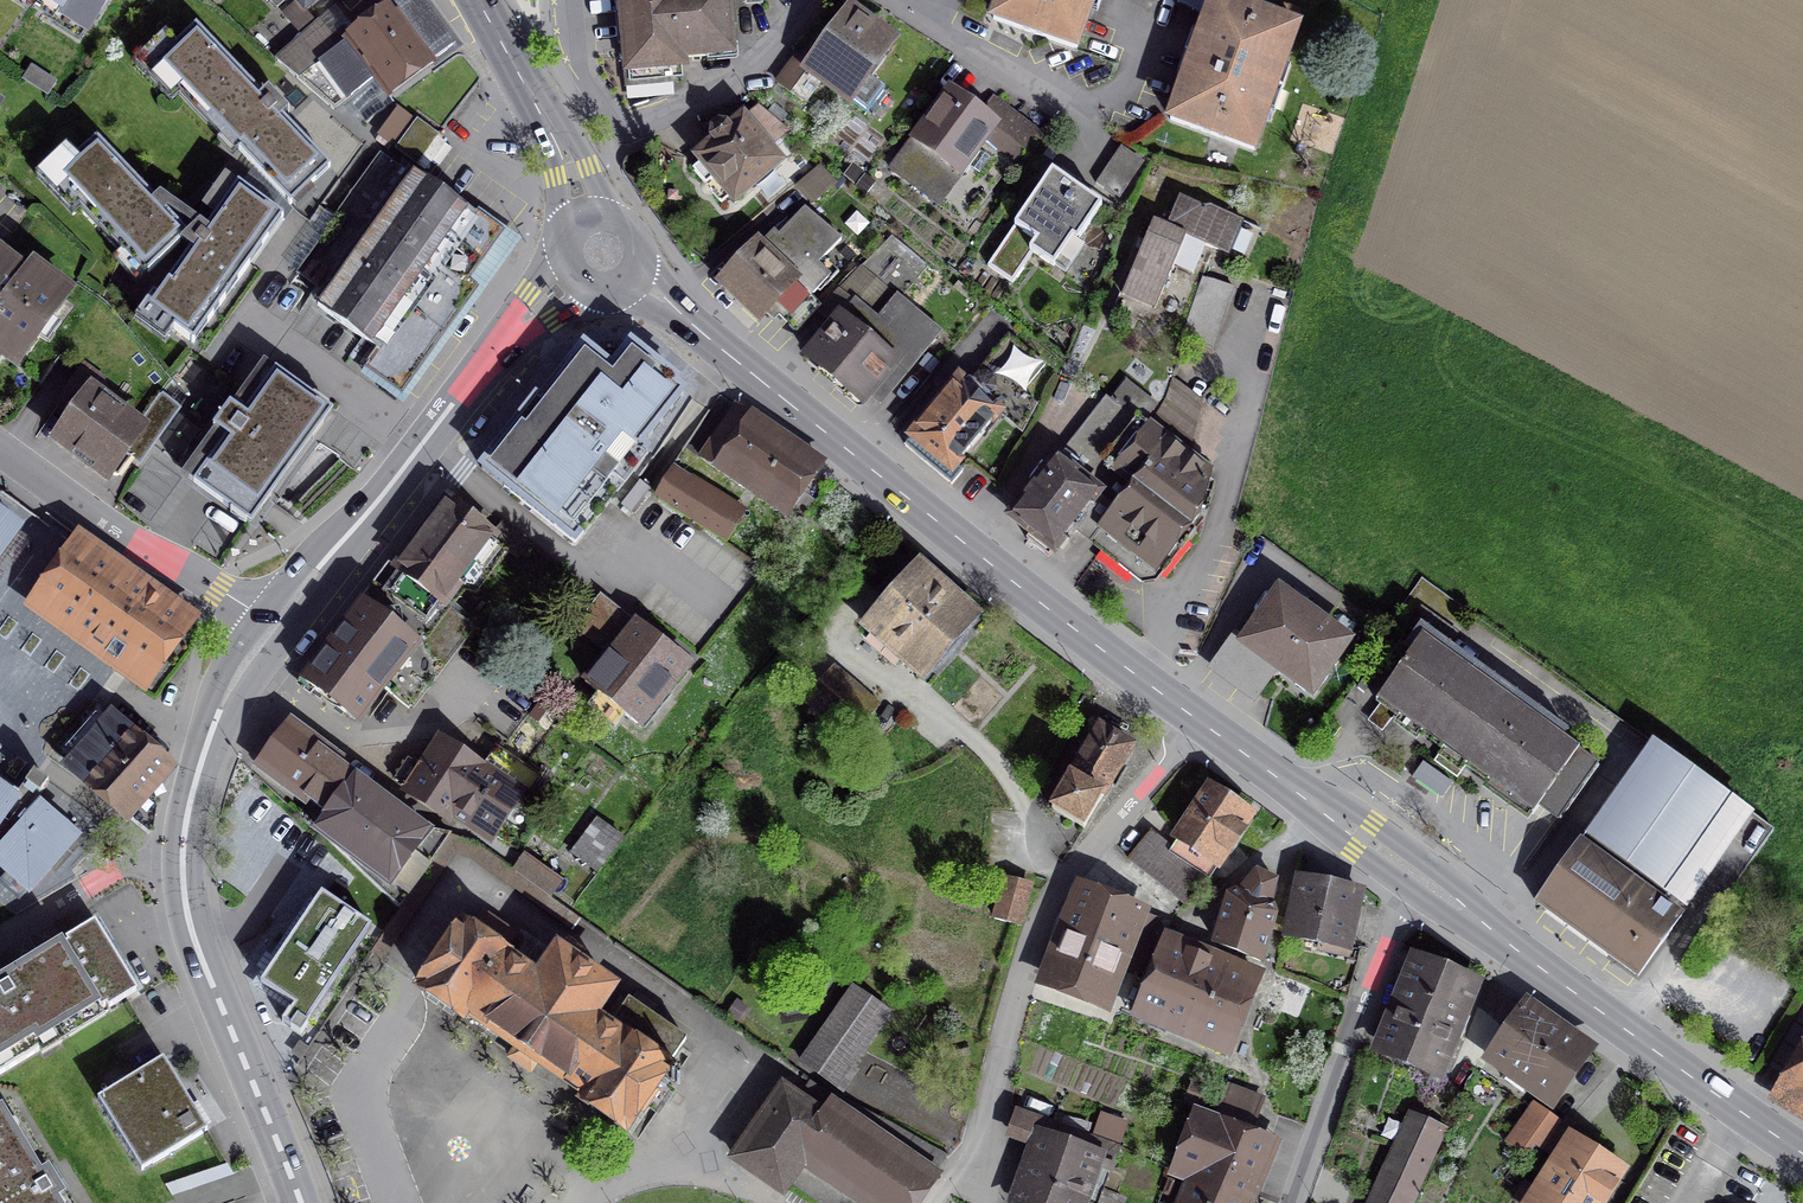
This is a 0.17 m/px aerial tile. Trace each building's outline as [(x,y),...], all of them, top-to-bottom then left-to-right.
[(89,30),(108,0),(42,0),(89,30)] [(302,34),(314,23),(316,22),(305,9),(315,0),(271,0),(302,34)] [(421,0),(385,0),(382,2),(389,12),(348,42),(343,35),(330,44),(314,23),(302,34),(277,57),(332,108),(376,80),(387,95),(454,46),(421,0)] [(629,83),(683,79),(681,58),(730,54),(726,0),(623,0),(629,83)] [(995,18),(1076,47),(1093,0),(1002,0),(995,18)] [(1208,17),(1215,0),(1174,0),(1208,17)] [(1275,88),(1297,29),(1219,0),(1215,0),(1208,17),(1193,57),(1275,88)] [(892,44),(851,13),(815,61),(806,54),(799,63),(795,59),(778,82),(803,101),(820,78),(867,113),(885,90),(867,77),(892,44)] [(196,28),(156,66),(224,137),(229,133),(243,147),(239,151),(291,206),(330,168),(284,119),(289,113),(269,92),(263,98),(196,28)] [(1252,148),(1275,88),(1193,57),(1171,118),(1252,148)] [(32,67),(24,78),(48,94),(55,82),(32,67)] [(980,116),(952,95),(917,140),(915,138),(891,169),(965,225),(1036,132),(993,99),(980,116)] [(788,132),(759,107),(745,120),(770,149),(788,132)] [(445,142),(400,109),(380,136),(426,169),(445,142)] [(743,117),(692,160),(731,206),(782,163),(770,149),(745,120),(743,117)] [(186,234),(97,140),(57,178),(148,273),(181,244),(190,253),(148,310),(193,342),(283,218),(238,185),(207,229),(199,222),(186,234)] [(1145,163),(1121,147),(1096,183),(1119,199),(1145,163)] [(475,218),(404,168),(369,217),(383,227),(326,308),(319,303),(316,307),(372,347),(363,360),(402,387),(462,303),(453,296),(458,288),(471,298),(481,284),(468,274),(492,240),(471,224),(475,218)] [(1080,191),(1052,173),(988,266),(1012,283),(1039,244),(1064,261),(1102,207),(1080,191)] [(1166,228),(1152,222),(1124,288),(1157,302),(1175,264),(1192,272),(1204,245),(1219,251),(1224,240),(1230,242),(1240,219),(1212,206),(1198,207),(1179,199),(1166,228)] [(840,241),(805,208),(764,251),(758,246),(723,282),(760,317),(770,306),(787,321),(827,279),(815,267),(840,241)] [(915,256),(893,236),(860,270),(886,290),(915,256)] [(0,255),(0,354),(16,366),(71,292),(33,265),(26,275),(0,255)] [(1198,293),(1228,303),(1234,287),(1203,277),(1198,293)] [(84,369),(80,376),(136,416),(159,384),(167,390),(172,381),(108,303),(79,283),(71,292),(16,366),(42,385),(64,354),(84,369)] [(1228,303),(1198,293),(1182,337),(1213,348),(1228,303)] [(939,333),(898,299),(879,322),(856,303),(809,359),(860,401),(869,390),(882,401),(939,333)] [(1045,365),(1012,338),(970,389),(960,380),(905,446),(952,484),(963,471),(956,465),(999,413),(1020,430),(1028,417),(1030,418),(1037,405),(1022,392),(1045,365)] [(612,370),(584,348),(540,403),(536,400),(482,469),(575,543),(647,452),(640,446),(648,437),(649,438),(684,393),(675,386),(677,382),(631,345),(612,370)] [(270,366),(186,485),(244,525),(255,509),(260,512),(271,497),(267,493),(307,436),(313,440),(324,424),(320,421),(330,407),(270,366)] [(161,397),(167,390),(159,384),(136,416),(80,376),(64,398),(79,409),(58,440),(109,476),(125,453),(139,463),(178,409),(161,397)] [(1078,441),(1105,461),(1136,421),(1109,400),(1078,441)] [(752,416),(737,405),(700,457),(716,468),(718,465),(744,483),(748,477),(788,506),(815,467),(749,420),(752,416)] [(1138,419),(1136,421),(1105,461),(1136,485),(1104,527),(1106,545),(1139,571),(1156,569),(1196,516),(1209,473),(1138,419)] [(1098,493),(1056,460),(1012,516),(1032,532),(1026,539),(1049,556),(1098,493)] [(737,513),(674,473),(658,499),(721,539),(737,513)] [(399,570),(450,610),(464,592),(456,586),(493,538),(518,557),(529,544),(502,524),(493,536),(451,503),(399,570)] [(20,530),(0,516),(0,558),(20,530)] [(90,636),(127,585),(75,547),(37,599),(54,610),(90,636)] [(399,570),(394,567),(305,682),(346,713),(360,696),(371,704),(383,688),(409,708),(471,626),(450,610),(399,570)] [(970,623),(914,574),(858,636),(914,686),(970,623)] [(183,625),(127,585),(90,636),(145,676),(183,625)] [(1237,634),(1214,665),(1257,696),(1278,666),(1288,673),(1291,668),(1315,685),(1346,641),(1280,594),(1246,640),(1237,634)] [(696,673),(641,630),(598,597),(575,627),(609,653),(586,682),(650,731),(696,673)] [(1599,766),(1416,631),(1395,660),(1402,665),(1376,701),(1381,704),(1371,716),(1386,727),(1396,715),(1552,830),(1599,766)] [(870,707),(836,678),(815,702),(849,731),(870,707)] [(169,767),(95,702),(52,750),(126,815),(169,767)] [(1132,746),(1100,728),(1052,809),(1084,828),(1132,746)] [(327,812),(354,777),(287,729),(261,764),(327,812)] [(1734,801),(1653,743),(1537,904),(1639,976),(1682,916),(1662,902),(1734,801)] [(443,811),(474,765),(444,745),(428,769),(411,757),(396,779),(443,811)] [(474,765),(443,811),(486,839),(515,795),(526,802),(541,780),(497,751),(483,771),(474,765)] [(48,783),(34,773),(25,785),(40,795),(48,783)] [(354,777),(327,812),(315,828),(400,907),(450,833),(427,830),(354,777)] [(17,801),(0,789),(0,825),(17,801)] [(1245,814),(1210,791),(1180,836),(1215,859),(1245,814)] [(41,808),(0,854),(0,868),(29,894),(77,840),(41,808)] [(623,837),(598,820),(575,854),(600,871),(623,837)] [(1207,876),(1152,832),(1129,859),(1184,904),(1207,876)] [(561,882),(532,862),(522,876),(551,896),(561,882)] [(1276,881),(1257,872),(1238,893),(1230,897),(1216,943),(1260,961),(1274,914),(1272,907),(1270,906),(1276,881)] [(1031,887),(1006,879),(994,919),(1019,927),(1031,887)] [(1355,894),(1296,881),(1285,931),(1321,939),(1318,949),(1342,954),(1355,894)] [(1165,922),(1086,891),(1049,983),(1101,1003),(1116,964),(1140,972),(1156,931),(1165,922)] [(372,927),(322,893),(260,984),(293,1006),(282,1022),(301,1035),(308,1024),(307,1023),(372,927)] [(515,937),(483,914),(470,934),(463,930),(422,989),(463,1017),(467,1011),(590,1095),(586,1102),(632,1133),(652,1103),(661,1110),(687,1073),(672,1063),(687,1040),(651,1015),(657,1005),(637,992),(631,1001),(558,951),(538,980),(502,956),(515,937)] [(66,940),(108,1009),(139,990),(96,921),(66,940)] [(66,940),(0,980),(0,1074),(40,1050),(35,1041),(52,1031),(57,1040),(108,1009),(66,940)] [(1252,981),(1162,944),(1137,1007),(1227,1044),(1252,981)] [(1470,983),(1420,963),(1384,1051),(1434,1071),(1450,1032),(1459,1036),(1466,1020),(1457,1016),(1470,983)] [(888,1012),(854,988),(802,1062),(837,1086),(863,1048),(888,1012)] [(1585,1053),(1525,1012),(1495,1056),(1554,1097),(1585,1053)] [(1778,1093),(1802,1109),(1802,1053),(1778,1093)] [(207,1130),(163,1058),(97,1098),(142,1171),(207,1130)] [(783,1090),(736,1158),(783,1190),(789,1181),(821,1202),(854,1202),(857,1199),(862,1202),(916,1202),(935,1175),(933,1174),(945,1157),(824,1092),(811,1083),(799,1100),(783,1090)] [(1217,1116),(1252,1129),(1263,1102),(1228,1088),(1217,1116)] [(1564,1126),(1534,1105),(1507,1142),(1523,1153),(1532,1141),(1547,1152),(1564,1126)] [(56,1198),(64,1194),(49,1168),(40,1173),(0,1107),(0,1202),(59,1202),(56,1198)] [(1217,1116),(1195,1108),(1171,1167),(1199,1178),(1189,1202),(1242,1202),(1269,1136),(1252,1129),(1217,1116)] [(1021,1112),(1015,1130),(1035,1136),(1026,1161),(1034,1163),(1020,1202),(1077,1202),(1078,1200),(1086,1202),(1090,1202),(1095,1190),(1102,1169),(1090,1165),(1093,1156),(1114,1163),(1120,1146),(1021,1112)] [(1411,1119),(1371,1202),(1413,1202),(1418,1192),(1415,1190),(1442,1133),(1411,1119)] [(1567,1121),(1564,1126),(1547,1152),(1515,1202),(1516,1202),(1595,1202),(1617,1168),(1576,1141),(1583,1131),(1567,1121)] [(1124,1202),(1095,1190),(1090,1202),(1123,1202),(1124,1202)]
